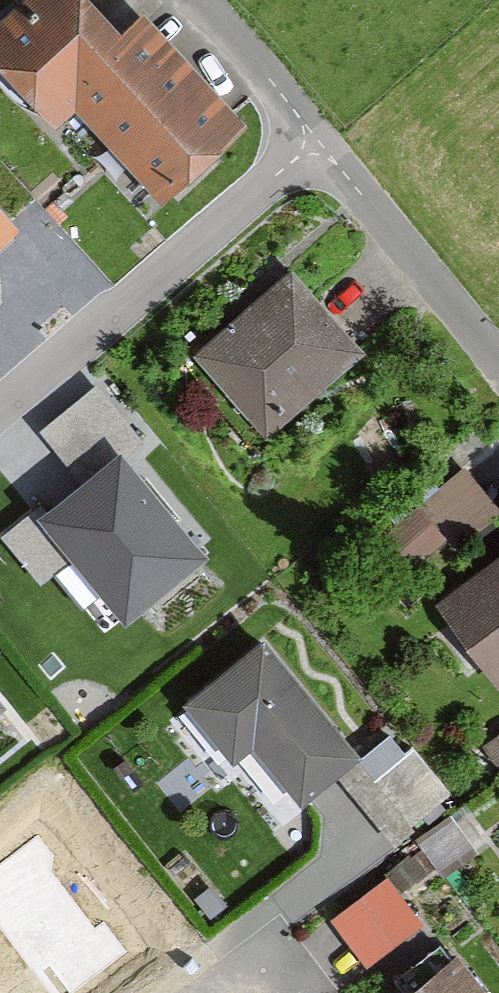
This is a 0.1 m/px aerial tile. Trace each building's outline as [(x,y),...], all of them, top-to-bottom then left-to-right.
[(92,0),(29,0),(0,28),(0,64),(61,129),(78,114),(165,207),(251,126),(146,16),(126,35),(92,0)] [(0,214),(0,247),(17,232),(0,214)] [(292,278),(200,360),(273,441),(364,359),(292,278)] [(200,534),(121,439),(50,498),(128,593),(200,534)] [(423,498),(464,549),(498,521),(498,498),(470,461),(423,498)] [(437,612),(498,691),(498,563),(437,612)] [(188,703),(238,764),(259,747),(307,806),(366,758),(268,638),(188,703)] [(407,727),(371,748),(412,819),(448,799),(407,727)] [(0,862),(0,929),(48,992),(70,992),(127,951),(38,834),(0,862)] [(423,933),(389,887),(336,926),(370,972),(423,933)] [(459,962),(417,992),(483,992),(459,962)]
